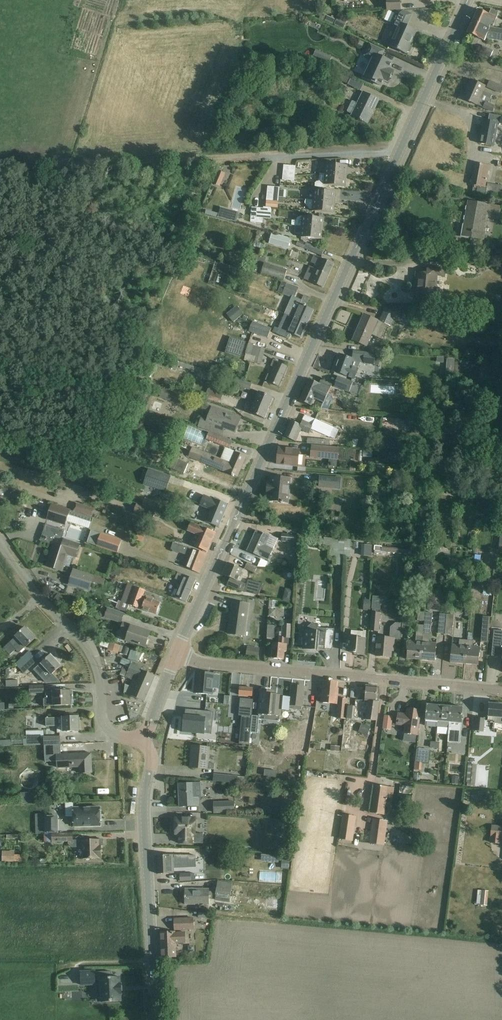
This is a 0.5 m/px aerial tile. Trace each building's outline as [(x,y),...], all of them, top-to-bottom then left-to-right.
[(396,10),(401,10),(400,0),(386,0),(387,11),(396,10)] [(473,20),(490,27),(493,28),(497,18),(498,12),(491,9),(489,14),(478,10),(473,20)] [(402,10),(401,10),(396,10),(390,24),(397,27),(389,46),(406,54),(407,52),(410,52),(412,48),(410,46),(417,31),(407,26),(412,15),(402,10)] [(336,19),(327,16),(325,21),(333,25),(336,19)] [(348,21),(338,16),(334,25),(344,29),(348,21)] [(493,28),(490,27),(473,20),(468,33),(485,41),(486,39),(501,41),(501,29),(493,28)] [(372,59),(363,78),(381,86),(384,80),(388,82),(393,70),(390,69),(392,63),(381,58),(385,51),(370,44),(365,56),(372,59)] [(493,51),(484,46),(480,53),(490,58),(493,51)] [(259,80),(262,73),(255,70),(251,77),(259,80)] [(363,85),(353,80),(351,79),(348,85),(351,87),(360,91),(363,85)] [(492,96),(490,95),(482,92),(485,86),(471,80),(468,86),(470,86),(464,99),(492,112),(495,106),(489,103),(492,96)] [(490,81),(487,88),(499,93),(501,94),(501,91),(501,86),(490,81)] [(352,116),(359,119),(368,124),(379,100),(363,92),(358,104),(352,101),(347,111),(353,114),(352,116)] [(479,143),(489,145),(494,146),(498,124),(498,123),(488,121),(483,120),(479,143)] [(315,130),(310,134),(313,139),(319,135),(315,130)] [(473,188),(473,194),(486,196),(487,194),(501,197),(501,189),(501,186),(488,184),(488,188),(485,187),(489,166),(475,163),(471,185),(474,185),(473,188)] [(347,166),(327,164),(323,164),(320,167),(319,174),(344,176),(345,172),(346,172),(347,166)] [(219,171),(214,183),(220,186),(225,174),(219,171)] [(463,177),(449,173),(447,180),(449,181),(447,187),(461,189),(462,180),(463,177)] [(344,180),(344,176),(319,174),(319,182),(317,182),(316,183),(315,187),(325,188),(325,185),(345,187),(346,180),(344,180)] [(306,196),(305,200),(333,202),(333,198),(335,199),(335,192),(311,190),(306,196)] [(333,202),(305,200),(305,203),(309,209),(313,211),(333,213),(334,207),(332,206),(333,202)] [(500,206),(469,201),(462,236),(483,240),(488,217),(498,219),(500,206)] [(222,207),(219,217),(236,222),(239,212),(222,207)] [(323,218),(303,217),(300,216),(298,217),(297,218),(296,220),(292,220),(292,225),(295,225),(295,227),(321,229),(321,225),(323,225),(323,218)] [(321,233),(321,229),(295,227),(295,232),(297,234),(302,234),(301,238),(322,239),(322,233),(321,233)] [(272,234),(269,243),(288,249),(291,239),(272,234)] [(304,248),(322,256),(325,250),(316,246),(307,242),(306,243),(298,240),(296,245),(304,249),(304,248)] [(316,269),(329,275),(334,263),(315,255),(311,263),(317,266),(316,269)] [(264,263),(261,273),(284,280),(287,270),(264,263)] [(292,263),(289,271),(301,275),(304,268),(292,263)] [(329,275),(316,269),(310,266),(308,270),(304,279),(323,288),(329,275)] [(414,297),(424,298),(434,298),(436,276),(441,276),(442,268),(438,268),(428,267),(428,274),(416,273),(419,274),(418,283),(419,283),(419,287),(415,287),(414,297)] [(219,283),(221,276),(216,274),(216,277),(212,276),(210,280),(219,283)] [(170,300),(177,280),(171,278),(165,298),(170,300)] [(292,297),(294,298),(294,297),(298,288),(282,282),(279,292),(283,293),(292,297)] [(289,316),(307,324),(313,310),(306,307),(300,304),(302,300),(294,297),(294,298),(292,297),(284,314),(289,316)] [(234,322),(244,314),(237,306),(227,314),(234,322)] [(396,313),(386,309),(380,321),(364,314),(353,340),(367,347),(372,335),(378,338),(385,325),(391,327),(396,313)] [(280,334),(280,335),(288,338),(290,333),(301,338),(307,324),(289,316),(283,329),(276,326),(274,331),(280,334)] [(249,330),(267,337),(270,328),(253,322),(249,330)] [(225,353),(241,358),(246,343),(230,338),(225,353)] [(244,360),(261,364),(265,348),(248,344),(244,360)] [(363,363),(374,365),(379,365),(380,354),(375,354),(354,351),(353,357),(364,359),(363,363)] [(334,372),(352,378),(351,381),(363,386),(364,381),(355,378),(358,369),(350,366),(353,359),(341,355),(334,372)] [(148,368),(145,377),(148,377),(151,379),(156,363),(159,362),(172,366),(171,368),(175,370),(177,370),(179,366),(199,372),(200,369),(174,360),(173,362),(153,356),(152,356),(148,368)] [(447,365),(455,366),(455,358),(448,358),(447,365)] [(288,367),(277,362),(274,361),(271,367),(274,368),(271,376),(268,374),(265,381),(279,387),(288,367)] [(359,395),(363,386),(351,381),(338,376),(334,387),(349,392),(351,394),(356,396),(359,395)] [(252,383),(232,377),(230,384),(250,391),(252,383)] [(310,379),(300,401),(311,406),(315,399),(324,403),(321,409),(329,410),(333,400),(332,396),(328,394),(332,385),(330,384),(321,380),(320,384),(310,379)] [(174,403),(177,393),(163,388),(159,397),(174,403)] [(209,389),(207,394),(221,399),(223,393),(209,389)] [(249,400),(269,408),(273,398),(253,390),(249,400)] [(428,398),(428,406),(437,406),(437,405),(441,405),(442,400),(438,399),(438,398),(428,398)] [(245,411),(255,415),(265,419),(269,408),(249,400),(245,411)] [(210,419),(204,417),(202,416),(198,427),(217,434),(220,427),(228,429),(237,433),(242,418),(214,408),(210,419)] [(301,431),(309,434),(311,429),(322,434),(329,437),(334,428),(316,419),(313,425),(303,420),(301,425),(291,421),(284,437),(296,442),(301,431)] [(232,442),(209,432),(206,439),(229,449),(232,442)] [(307,444),(312,445),(329,446),(329,441),(308,438),(307,444)] [(387,442),(386,449),(396,450),(397,442),(387,442)] [(339,448),(329,446),(312,445),(311,457),(338,461),(339,448)] [(246,457),(237,453),(236,452),(231,463),(192,447),(188,457),(227,472),(237,477),(246,457)] [(278,464),(299,467),(301,450),(280,448),(278,464)] [(170,468),(174,470),(184,474),(188,464),(178,460),(175,458),(170,468)] [(144,484),(166,492),(171,476),(149,469),(144,484)] [(341,477),(320,476),(319,488),(340,489),(341,477)] [(268,483),(267,495),(268,495),(268,494),(271,494),(270,501),(282,502),(281,503),(283,503),(288,503),(291,479),(273,477),(272,483),(268,483)] [(67,483),(55,479),(53,486),(57,487),(58,485),(65,488),(67,483)] [(205,521),(219,527),(228,505),(219,501),(214,499),(214,500),(204,496),(201,505),(210,509),(205,521)] [(332,498),(330,510),(341,511),(342,499),(332,498)] [(134,513),(153,519),(157,509),(138,503),(134,513)] [(92,518),(75,513),(52,505),(47,519),(65,525),(69,515),(90,522),(92,518)] [(175,506),(173,513),(181,516),(183,509),(175,506)] [(122,526),(124,520),(116,518),(114,524),(122,526)] [(188,531),(201,536),(196,547),(208,552),(216,533),(215,533),(216,529),(200,524),(199,526),(191,523),(188,531)] [(40,541),(52,545),(54,537),(62,540),(65,530),(46,524),(40,541)] [(92,531),(88,543),(95,546),(99,533),(92,531)] [(138,533),(135,541),(143,543),(146,535),(138,533)] [(248,551),(266,559),(270,561),(274,549),(267,546),(271,537),(264,534),(262,536),(255,533),(248,551)] [(97,546),(118,553),(122,541),(101,534),(97,546)] [(62,571),(65,562),(68,554),(76,557),(80,543),(64,538),(61,547),(54,545),(47,567),(62,571)] [(342,549),(350,549),(351,539),(323,538),(323,545),(332,545),(331,555),(342,555),(342,549)] [(207,555),(175,542),(173,548),(173,549),(174,551),(178,552),(180,551),(187,554),(191,555),(186,568),(185,567),(185,568),(182,566),(181,566),(181,567),(181,566),(185,568),(199,574),(207,555)] [(363,545),(363,556),(372,556),(372,545),(363,545)] [(399,548),(375,546),(374,554),(386,554),(387,552),(399,553),(408,554),(408,549),(399,548)] [(187,566),(189,556),(183,554),(181,564),(187,566)] [(260,561),(250,557),(248,562),(258,567),(268,568),(268,561),(260,561)] [(258,568),(258,567),(248,562),(245,568),(255,573),(258,574),(261,569),(258,568)] [(246,585),(244,584),(239,582),(245,570),(237,567),(228,563),(223,575),(230,578),(227,585),(236,589),(241,591),(243,592),(254,594),(258,583),(248,580),(246,587),(245,586),(246,585)] [(73,569),(69,585),(89,591),(93,576),(73,569)] [(121,572),(112,569),(109,578),(118,581),(121,572)] [(165,572),(163,580),(169,582),(172,574),(165,572)] [(175,598),(177,598),(187,602),(196,580),(178,573),(175,579),(182,582),(175,598)] [(104,579),(96,577),(94,583),(102,586),(104,579)] [(141,609),(147,612),(156,615),(161,603),(153,601),(154,599),(144,596),(146,591),(135,587),(129,605),(141,609)] [(283,601),(291,603),(294,590),(285,588),(283,601)] [(61,604),(65,599),(58,594),(54,599),(61,604)] [(109,596),(108,604),(116,606),(118,598),(109,596)] [(228,634),(244,636),(249,605),(233,602),(228,634)] [(100,609),(98,615),(104,617),(106,608),(102,607),(101,609),(100,609)] [(121,623),(124,614),(108,609),(105,617),(121,623)] [(380,613),(372,612),(371,630),(379,631),(380,613)] [(424,625),(421,660),(435,662),(436,652),(437,644),(430,643),(431,626),(431,622),(432,613),(425,613),(425,621),(424,625)] [(403,614),(403,623),(402,633),(409,633),(411,614),(403,614)] [(445,635),(447,615),(440,614),(438,634),(445,635)] [(447,615),(445,635),(452,635),(454,615),(447,615)] [(488,643),(490,617),(483,617),(481,643),(488,643)] [(145,647),(151,632),(123,623),(121,630),(129,633),(127,641),(145,647)] [(401,640),(402,633),(403,623),(395,623),(391,627),(390,638),(378,637),(376,656),(391,658),(392,646),(394,647),(394,639),(401,640)] [(273,644),(273,649),(272,659),(284,660),(285,652),(287,652),(287,645),(285,645),(285,638),(285,637),(292,638),(293,624),(282,624),(282,637),(279,637),(279,644),(273,644)] [(315,625),(315,626),(310,629),(310,631),(305,630),(304,638),(302,638),(301,646),(299,646),(309,647),(309,650),(318,651),(319,646),(325,646),(325,650),(333,650),(334,629),(320,628),(318,625),(315,625)] [(407,659),(421,660),(424,625),(417,625),(416,636),(416,642),(409,641),(408,649),(407,659)] [(21,652),(28,645),(36,639),(26,628),(10,642),(4,648),(10,655),(17,649),(21,652)] [(350,642),(348,642),(347,650),(349,650),(349,652),(353,652),(353,654),(364,655),(365,645),(366,639),(357,639),(357,637),(350,637),(350,642)] [(493,639),(492,656),(501,657),(501,639),(493,639)] [(450,663),(464,664),(467,640),(460,640),(459,646),(452,645),(451,653),(450,663)] [(474,641),(467,640),(464,664),(478,665),(479,655),(480,647),(473,647),(474,641)] [(123,647),(110,642),(107,650),(118,654),(119,650),(122,651),(123,647)] [(131,647),(127,659),(138,662),(141,651),(131,647)] [(259,649),(248,647),(246,657),(258,659),(259,649)] [(20,669),(34,656),(30,651),(22,659),(16,664),(20,669)] [(45,680),(54,673),(61,666),(51,655),(35,670),(40,675),(45,680)] [(34,656),(20,669),(25,674),(38,661),(34,656)] [(120,675),(131,680),(131,679),(137,681),(135,686),(133,685),(131,690),(129,689),(127,694),(144,702),(155,676),(142,670),(143,668),(126,661),(121,670),(122,671),(120,675)] [(197,693),(213,694),(215,673),(198,672),(197,693)] [(337,704),(338,689),(336,689),(336,683),(324,682),(322,703),(337,704)] [(30,694),(44,693),(44,685),(29,686),(30,694)] [(252,715),(251,732),(258,733),(259,720),(268,720),(269,714),(280,715),(281,710),(290,711),(290,709),(302,710),(304,695),(305,687),(292,686),(291,698),(282,697),(282,696),(273,695),(270,695),(270,691),(262,690),(261,700),(259,714),(259,716),(252,715)] [(368,702),(366,720),(378,721),(380,702),(380,694),(377,694),(378,687),(366,686),(365,702),(368,702)] [(253,689),(240,688),(239,695),(252,696),(253,689)] [(46,693),(46,698),(44,700),(44,706),(71,705),(70,691),(46,693)] [(338,719),(345,719),(347,700),(340,699),(338,719)] [(240,735),(238,746),(248,747),(253,701),(242,700),(240,717),(242,717),(240,729),(245,729),(244,735),(240,735)] [(489,704),(488,722),(495,722),(494,723),(501,724),(501,705),(489,704)] [(437,727),(439,706),(427,705),(425,721),(425,726),(437,727)] [(449,728),(451,707),(439,706),(437,727),(449,728)] [(462,723),(462,718),(463,708),(451,707),(449,728),(448,742),(460,743),(462,723)] [(407,715),(399,714),(397,725),(405,726),(404,734),(417,736),(420,711),(408,709),(407,715)] [(212,731),(213,715),(198,713),(198,720),(184,718),(183,735),(203,737),(204,730),(212,731)] [(393,717),(384,716),(383,728),(391,729),(393,717)] [(79,717),(69,718),(63,718),(46,718),(46,727),(57,726),(57,733),(66,733),(66,732),(79,731),(79,717)] [(477,720),(476,731),(484,732),(485,720),(477,720)] [(363,724),(359,732),(367,736),(371,728),(363,724)] [(29,731),(28,744),(41,744),(42,732),(29,731)] [(61,755),(60,746),(45,746),(45,749),(45,756),(46,762),(58,762),(58,768),(66,768),(66,766),(79,765),(79,773),(92,773),(91,754),(61,755)] [(189,768),(199,768),(214,770),(215,764),(208,763),(210,748),(201,748),(191,747),(189,768)] [(416,758),(416,762),(422,763),(429,763),(430,761),(431,751),(417,749),(416,758)] [(475,784),(477,765),(468,764),(466,783),(475,784)] [(214,775),(213,781),(229,783),(236,783),(237,784),(238,777),(214,775)] [(195,784),(189,784),(179,785),(180,807),(199,806),(198,798),(201,798),(201,784),(195,784)] [(375,785),(371,813),(384,815),(385,807),(388,787),(375,785)] [(21,793),(21,804),(34,803),(34,793),(21,793)] [(234,802),(214,803),(214,813),(234,812),(234,802)] [(100,808),(74,808),(74,827),(101,826),(100,820),(102,819),(102,815),(100,814),(100,808)] [(59,816),(45,816),(45,814),(35,814),(36,834),(46,834),(59,833),(59,816)] [(346,816),(343,840),(355,841),(358,817),(346,816)] [(179,844),(189,844),(195,844),(195,843),(203,843),(203,834),(197,834),(196,818),(176,818),(175,835),(179,835),(179,844)] [(292,820),(279,818),(278,825),(291,827),(292,820)] [(373,819),(370,844),(384,845),(387,821),(373,819)] [(493,827),(491,843),(501,844),(501,837),(501,838),(501,827),(493,827)] [(103,840),(83,840),(73,841),(73,834),(53,834),(53,837),(49,837),(49,841),(53,841),(53,842),(69,842),(69,844),(72,848),(83,848),(83,859),(99,859),(99,858),(101,858),(101,846),(103,845),(103,840)] [(291,840),(280,838),(279,846),(289,848),(291,840)] [(3,861),(15,861),(22,861),(22,855),(15,855),(15,852),(3,851),(3,861)] [(189,854),(157,856),(158,874),(174,874),(173,861),(180,860),(180,867),(189,866),(189,854)] [(218,881),(215,900),(235,904),(236,897),(230,896),(233,883),(218,881)] [(210,905),(210,898),(213,898),(213,891),(210,891),(210,890),(185,890),(185,904),(210,905)] [(478,890),(477,905),(487,906),(489,891),(478,890)] [(193,919),(175,919),(175,930),(194,930),(193,919)] [(175,943),(185,942),(185,933),(175,934),(175,933),(161,933),(162,957),(165,957),(165,960),(172,960),(172,957),(176,957),(175,943)] [(95,971),(81,972),(82,985),(95,985),(95,980),(95,973),(95,971)] [(111,972),(95,973),(95,980),(100,980),(101,1002),(121,1001),(121,995),(122,995),(121,984),(120,984),(120,977),(112,978),(111,972)]
